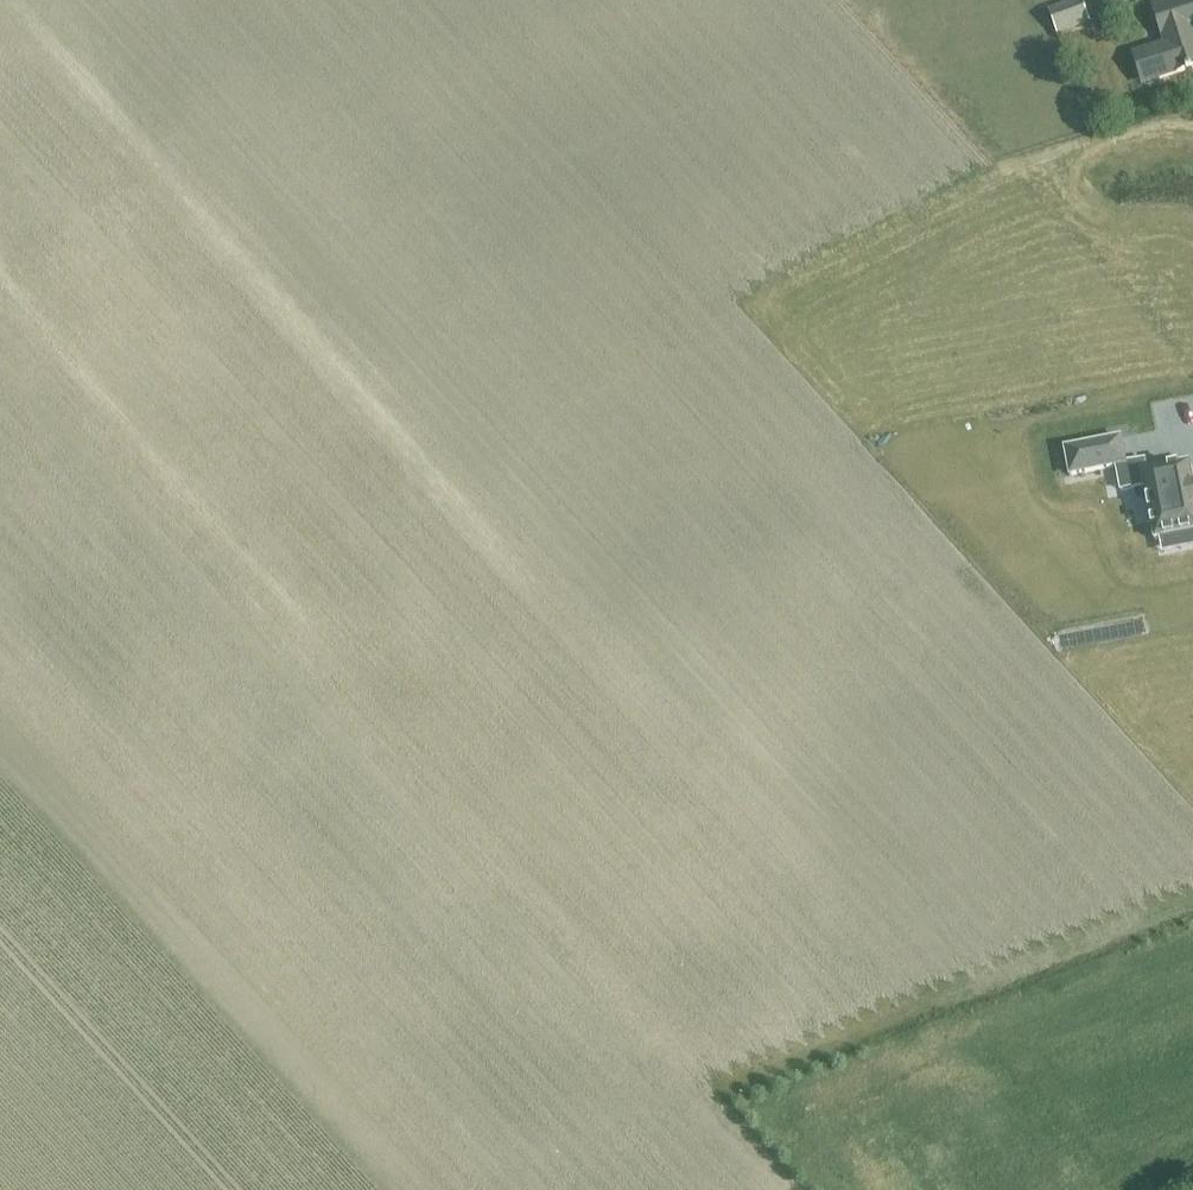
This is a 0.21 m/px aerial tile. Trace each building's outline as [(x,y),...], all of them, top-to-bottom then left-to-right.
[(1058,35),(1089,25),(1081,0),(1075,0),(1049,9),(1058,35)] [(1142,86),(1192,70),(1192,39),(1190,29),(1192,29),(1192,0),(1184,0),(1152,10),(1163,44),(1131,54),(1142,86)] [(1065,449),(1070,477),(1116,468),(1121,491),(1144,486),(1155,540),(1192,533),(1192,488),(1188,464),(1147,472),(1144,461),(1125,465),(1120,438),(1065,449)]
